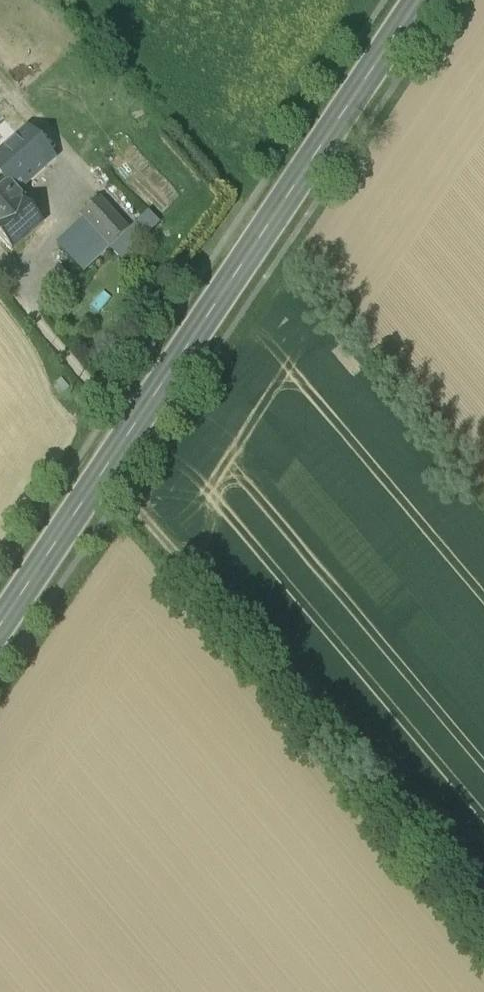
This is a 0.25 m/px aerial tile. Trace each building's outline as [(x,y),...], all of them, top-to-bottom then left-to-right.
[(6,184),(16,195),(44,169),(19,140),(0,157),(0,177),(6,184)] [(12,252),(43,225),(16,195),(6,184),(0,188),(0,238),(12,252)] [(91,229),(110,249),(119,240),(123,245),(134,236),(99,199),(80,217),(91,229)] [(111,250),(110,249),(91,229),(73,246),(92,267),(111,250)]
